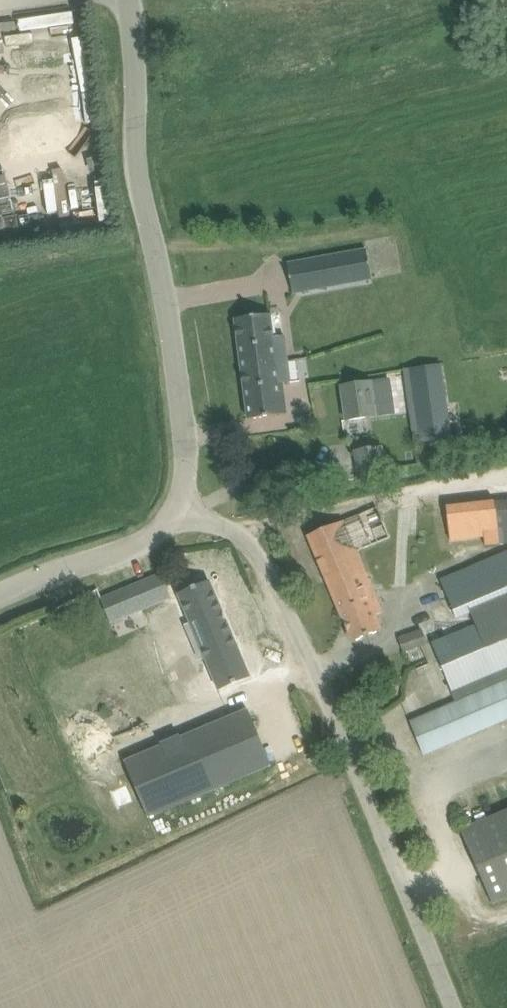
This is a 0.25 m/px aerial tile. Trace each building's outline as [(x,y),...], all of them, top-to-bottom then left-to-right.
[(91,27),(41,29),(42,61),(93,59),(91,27)] [(7,125),(20,200),(86,189),(84,178),(114,173),(111,158),(81,163),(78,147),(102,143),(93,92),(32,102),(35,120),(7,125)] [(367,249),(327,257),(333,286),(372,279),(367,249)] [(293,293),(333,286),(327,257),(288,264),(293,293)] [(270,315),(236,319),(243,372),(262,370),(262,364),(288,361),(285,341),(284,335),(277,336),(273,337),(270,315)] [(262,370),(243,372),(249,419),(287,414),(283,383),(291,382),(288,361),(262,364),(262,370)] [(452,437),(442,365),(405,370),(415,443),(452,437)] [(362,384),(343,386),(347,421),(367,418),(391,415),(395,414),(390,380),(371,382),(362,384)] [(357,451),(360,473),(384,469),(381,448),(357,451)] [(448,507),(451,533),(467,532),(467,538),(484,536),(484,547),(506,545),(506,501),(448,507)] [(327,528),(309,536),(353,642),(371,634),(382,630),(376,615),(383,612),(369,579),(359,555),(392,541),(386,527),(378,507),(327,528)] [(410,722),(424,755),(443,747),(506,720),(506,552),(441,581),(457,619),(472,613),(477,625),(451,636),(433,644),(457,702),(410,722)] [(111,623),(172,598),(162,574),(101,599),(111,623)] [(184,593),(178,595),(220,692),(251,679),(209,582),(184,593)] [(403,652),(427,644),(422,630),(398,639),(403,652)] [(248,710),(125,762),(148,817),(272,765),(248,710)] [(506,898),(506,811),(463,830),(495,903),(506,898)]
